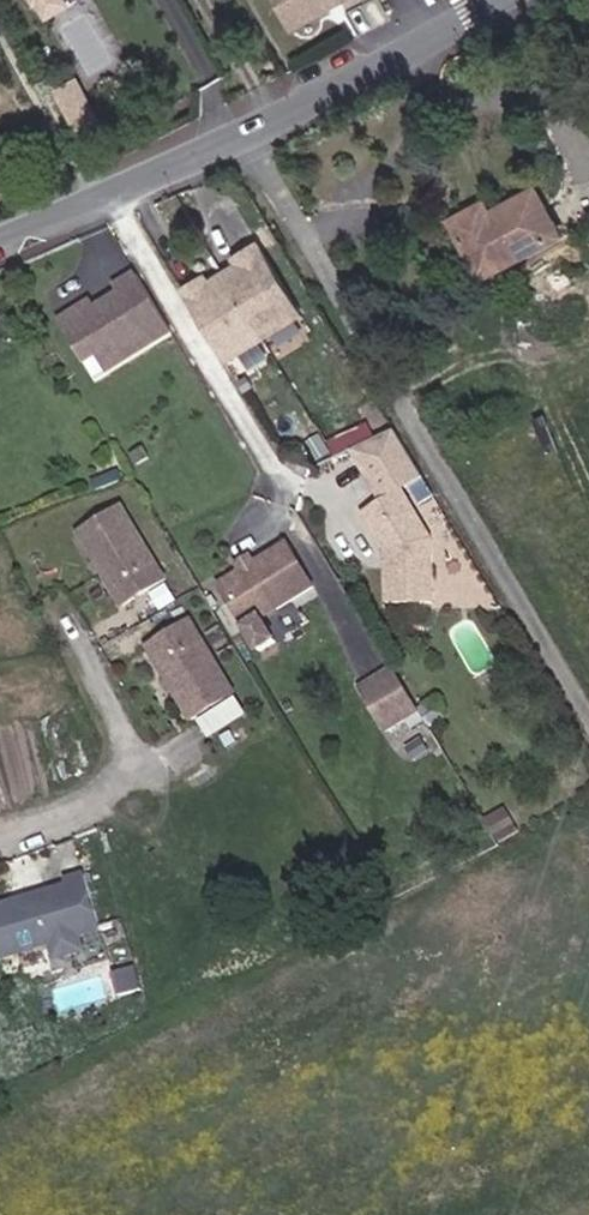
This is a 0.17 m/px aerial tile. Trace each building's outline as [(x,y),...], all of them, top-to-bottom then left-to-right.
[(52,11),(69,0),(45,0),(52,11)] [(84,12),(76,0),(69,0),(52,11),(62,25),(84,12)] [(298,36),(330,20),(327,16),(335,11),(338,17),(369,0),(280,0),(298,36)] [(106,131),(81,86),(62,96),(86,141),(106,131)] [(499,205),(458,224),(492,287),(582,242),(552,190),(506,212),(499,205)] [(317,321),(270,245),(242,263),(246,269),(221,282),(217,278),(191,293),(237,368),(317,321)] [(242,260),(238,252),(231,256),(236,263),(242,260)] [(206,281),(202,274),(196,278),(200,285),(206,281)] [(173,333),(136,278),(117,291),(122,298),(84,323),(79,316),(61,328),(87,367),(99,359),(110,375),(173,333)] [(110,484),(134,474),(131,466),(107,475),(110,484)] [(417,494),(368,520),(395,555),(397,607),(447,607),(444,542),(417,494)] [(161,581),(115,509),(73,535),(119,607),(161,581)] [(240,572),(217,587),(243,628),(258,650),(275,640),(261,617),(313,585),(286,543),(252,564),(240,572)] [(240,572),(252,564),(248,556),(235,564),(240,572)] [(233,699),(188,627),(149,652),(194,723),(233,699)] [(402,669),(370,687),(395,731),(429,716),(402,669)] [(451,712),(442,698),(429,707),(438,720),(451,712)] [(425,738),(407,750),(415,762),(433,750),(425,738)] [(52,893),(5,907),(19,956),(75,940),(77,950),(85,954),(102,949),(106,942),(103,932),(124,926),(109,871),(89,877),(91,882),(68,889),(63,898),(54,900),(52,893)]
